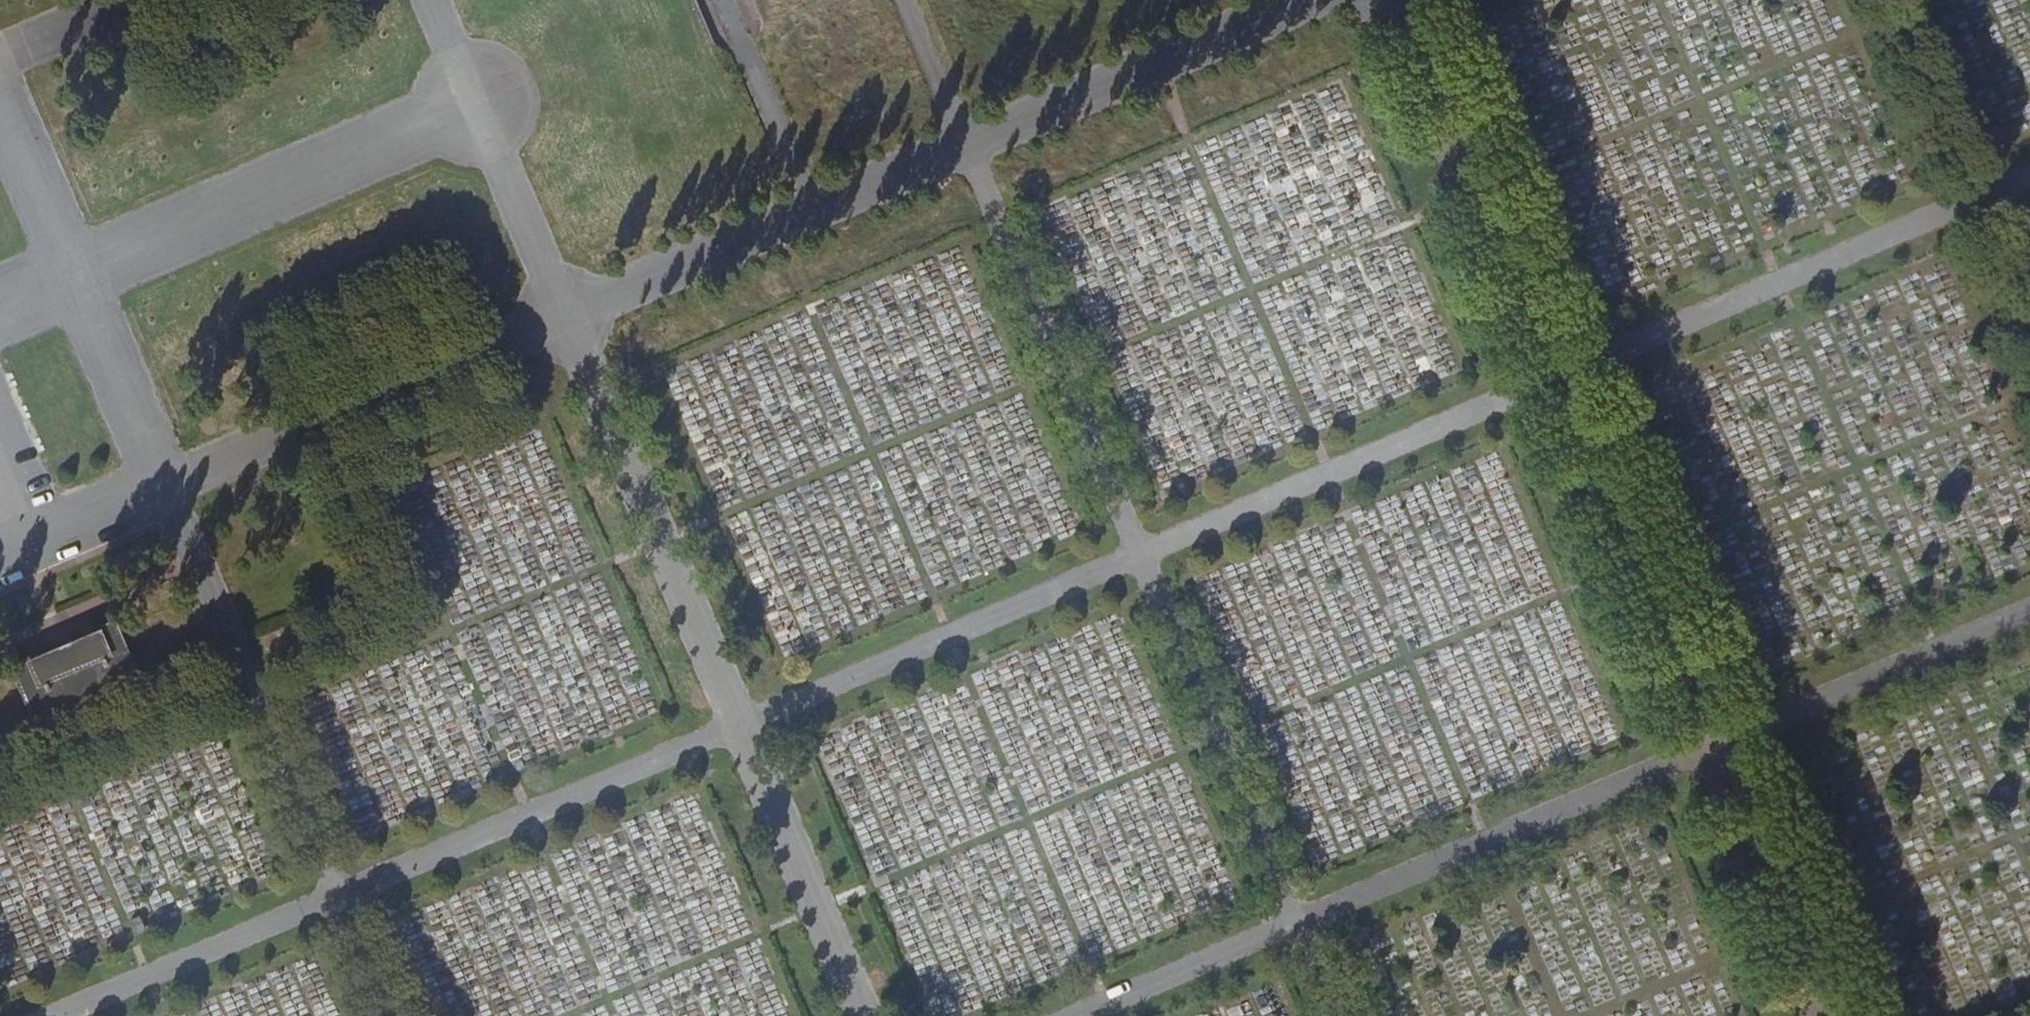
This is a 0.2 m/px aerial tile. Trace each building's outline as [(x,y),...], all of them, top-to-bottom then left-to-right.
[(110,684),(107,678),(127,668),(107,624),(7,669),(27,713),(48,704),(51,710),(110,684)]
